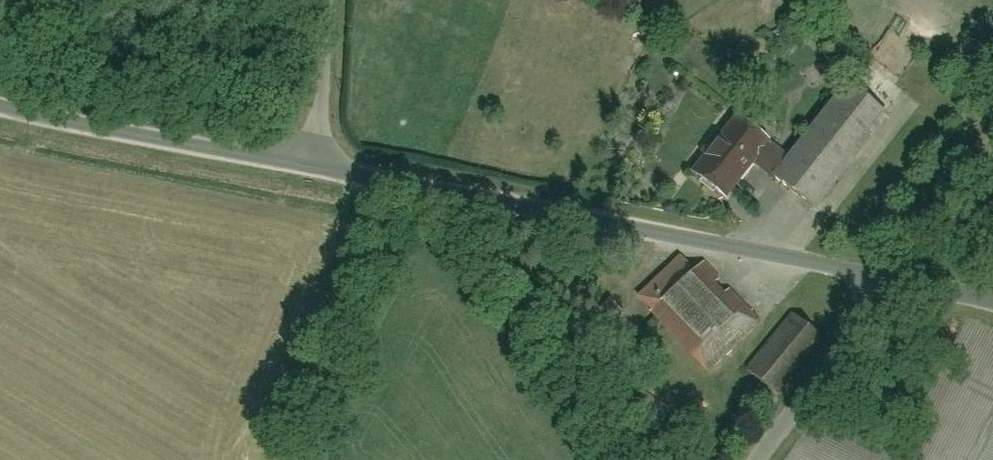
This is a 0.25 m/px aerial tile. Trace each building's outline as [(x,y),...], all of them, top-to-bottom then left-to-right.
[(841,65),(818,45),(775,93),(798,113),(841,65)] [(805,214),(888,117),(851,85),(789,156),(739,112),(686,173),(723,204),(753,169),(805,214)] [(709,366),(753,322),(688,257),(644,302),(709,366)] [(624,315),(606,304),(595,320),(612,332),(624,315)] [(812,338),(787,319),(746,371),(771,391),(812,338)]
